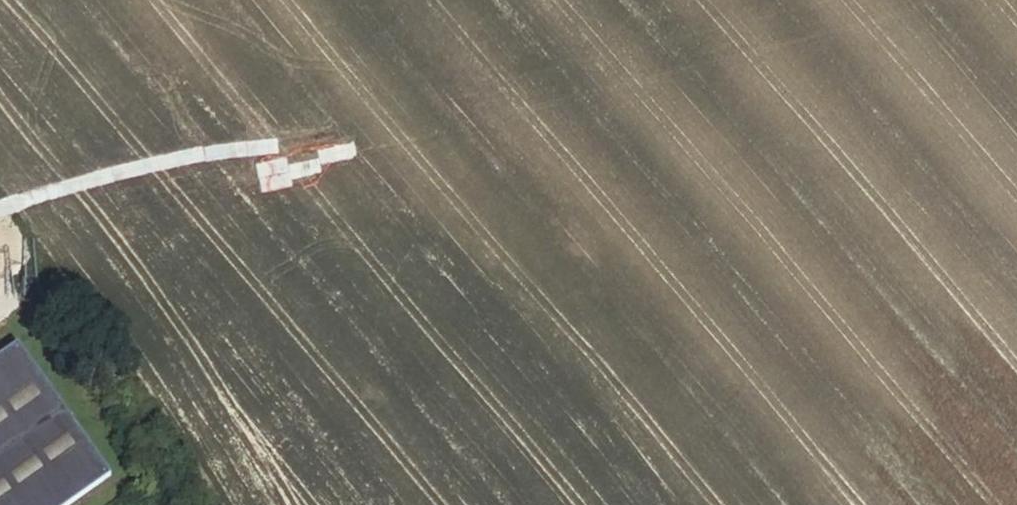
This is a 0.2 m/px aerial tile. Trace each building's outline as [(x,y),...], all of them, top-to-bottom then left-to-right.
[(102,469),(6,339),(0,344),(0,504),(55,504),(102,469)]
